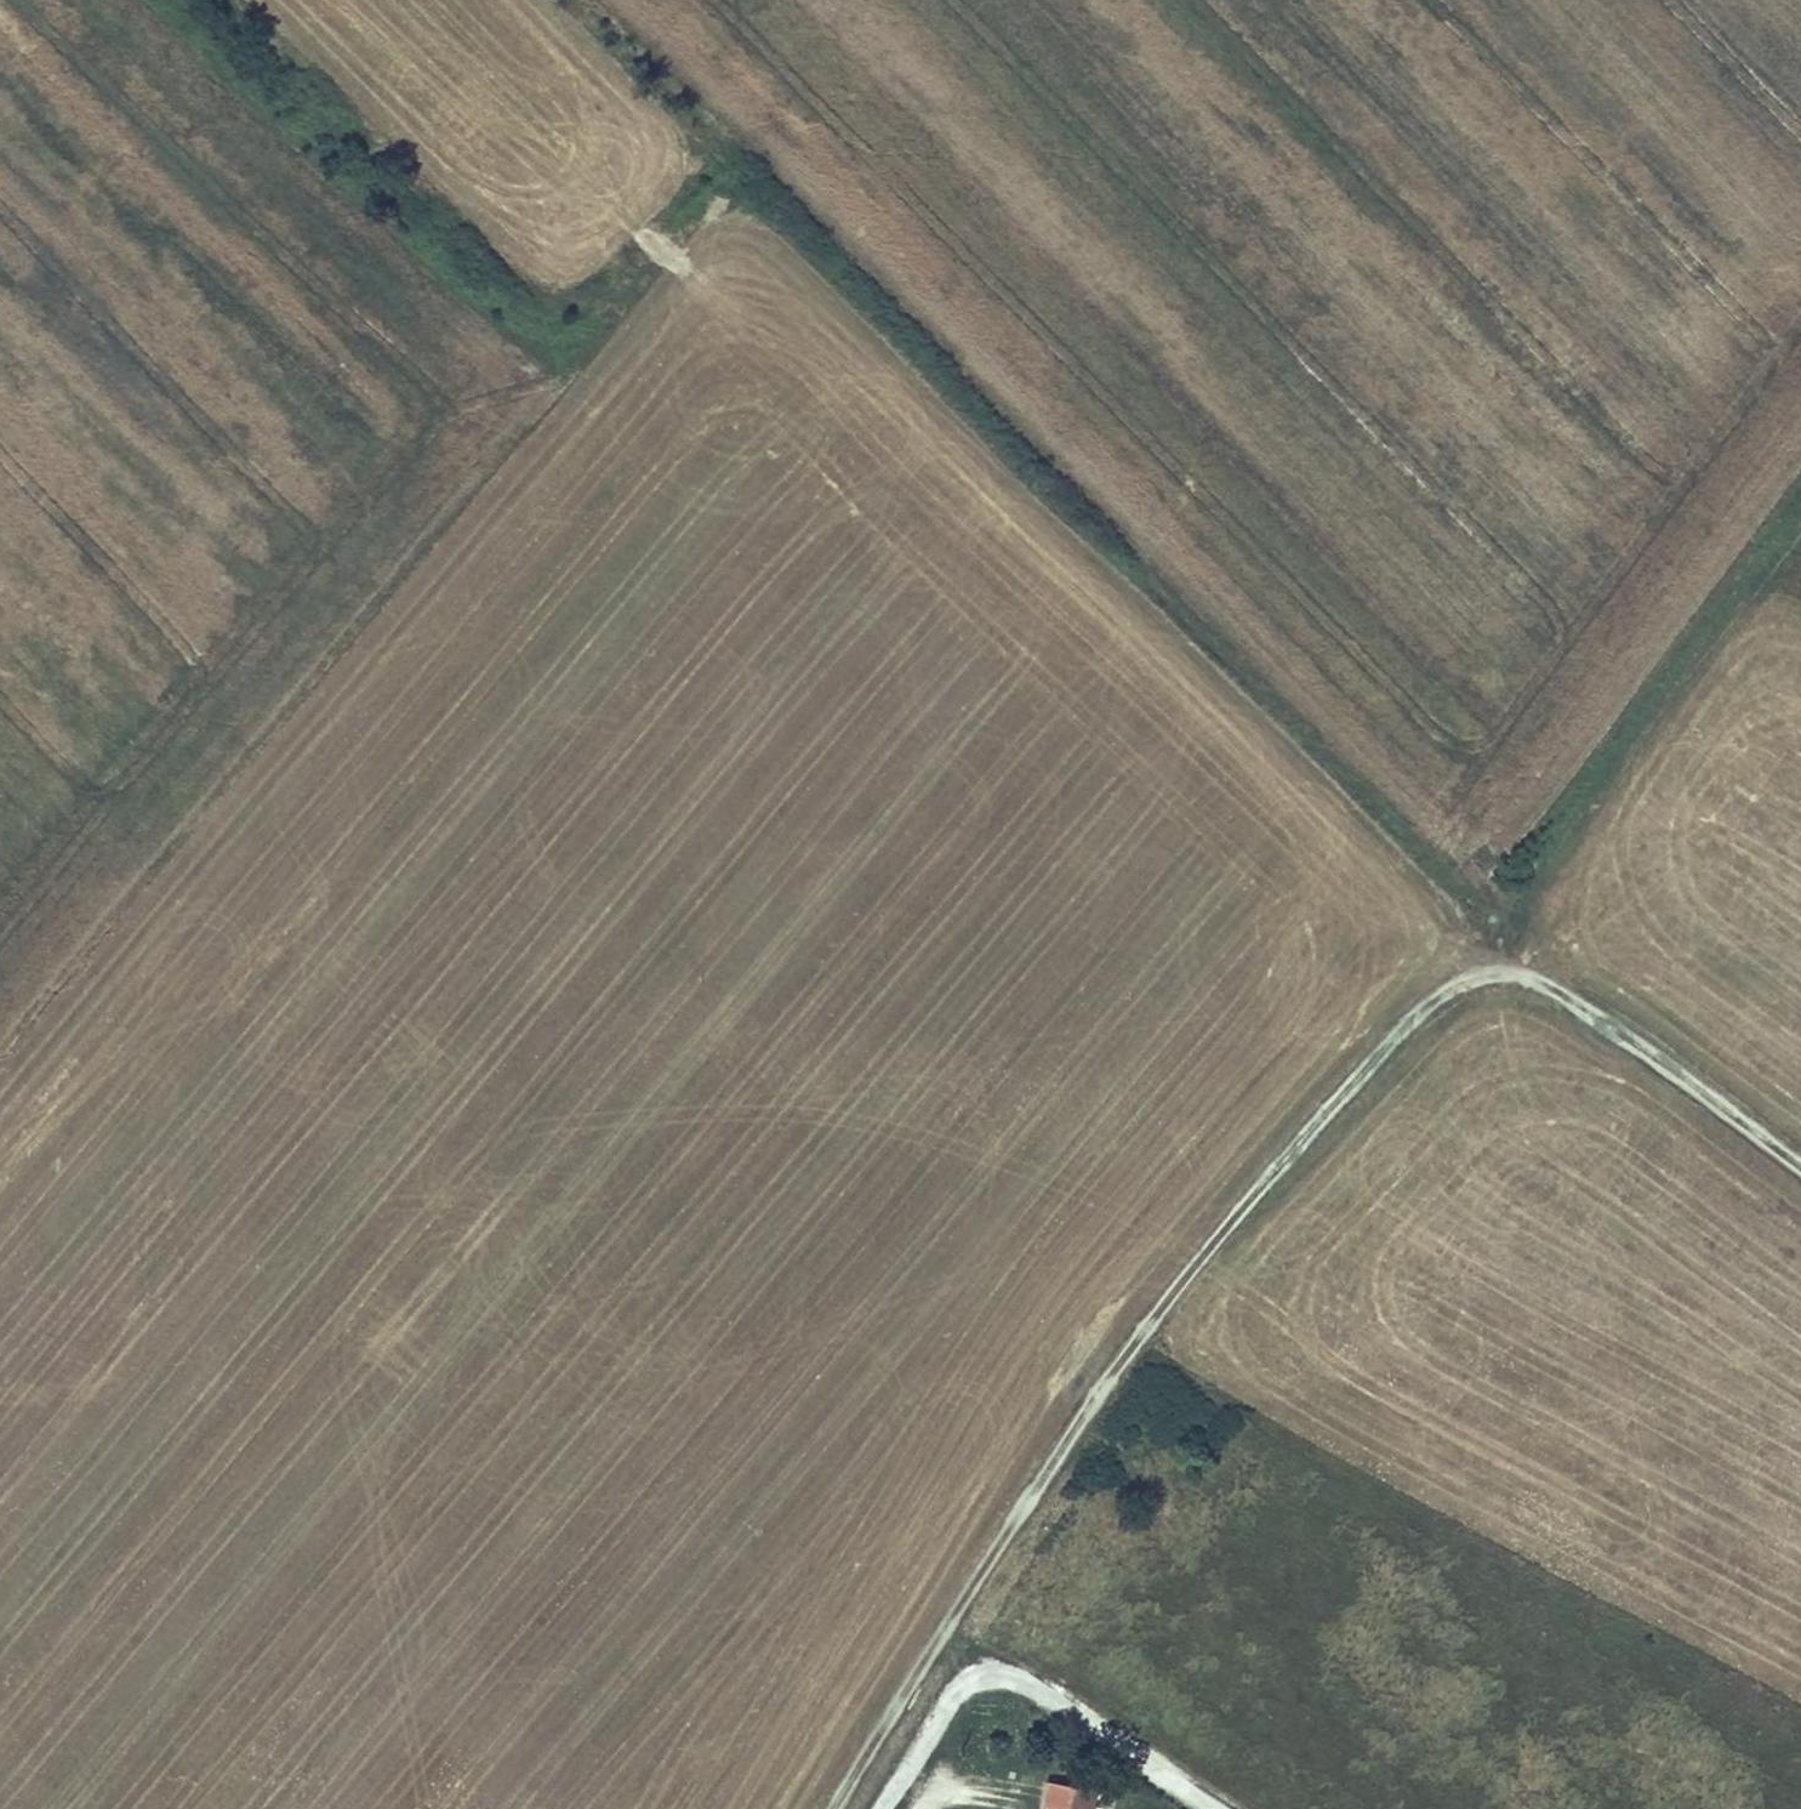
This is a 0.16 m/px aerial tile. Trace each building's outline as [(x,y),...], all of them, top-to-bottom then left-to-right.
[(1045,1808),(1092,1808),(1095,1791),(1050,1784),(1045,1808)]
